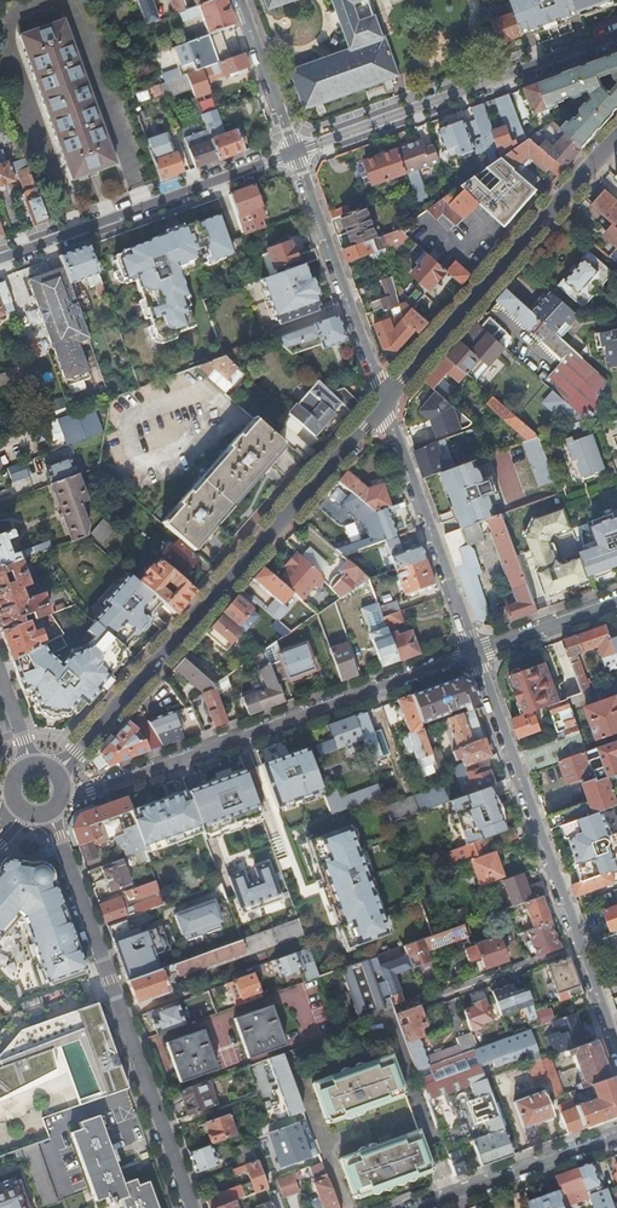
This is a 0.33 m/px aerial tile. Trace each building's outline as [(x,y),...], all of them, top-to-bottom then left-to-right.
[(98,9),(104,7),(102,0),(96,0),(95,0),(98,9)] [(158,20),(151,0),(126,0),(128,6),(134,3),(143,26),(158,20)] [(180,13),(184,11),(181,0),(170,0),(175,14),(180,13)] [(233,25),(224,0),(215,0),(197,6),(184,11),(180,13),(182,21),(201,14),(208,34),(218,30),(233,25)] [(268,9),(292,0),(264,0),(268,9)] [(385,36),(382,37),(374,14),(358,20),(353,4),(363,0),(332,0),(335,9),(349,49),(292,70),(306,109),(399,75),(385,36)] [(551,23),(542,0),(510,0),(515,13),(522,33),(551,23)] [(551,23),(579,13),(574,0),(542,0),(551,23)] [(579,13),(589,9),(591,6),(596,4),(597,6),(615,0),(574,0),(579,13)] [(495,11),(498,19),(511,14),(508,7),(495,11)] [(512,38),(523,34),(522,33),(515,13),(511,14),(498,19),(493,21),(500,44),(512,40),(512,38)] [(111,170),(110,166),(114,165),(63,20),(20,35),(70,180),(76,178),(77,182),(89,178),(88,174),(99,170),(100,173),(111,170)] [(184,75),(186,74),(202,68),(210,65),(229,59),(227,54),(218,30),(208,34),(173,46),(181,67),(184,75)] [(96,59),(106,56),(100,38),(90,41),(96,59)] [(242,49),(227,54),(229,59),(244,53),(242,49)] [(191,88),(195,98),(210,93),(206,82),(249,66),(244,53),(229,59),(210,65),(202,68),(186,74),(191,88)] [(575,116),(570,122),(567,120),(561,127),(582,146),(616,107),(616,82),(609,90),(603,85),(600,77),(608,73),(616,81),(616,53),(539,81),(549,107),(549,109),(559,106),(558,103),(565,100),(564,98),(571,96),(575,98),(583,95),(582,94),(589,91),(592,98),(587,103),(586,101),(580,108),(580,112),(576,117),(575,116)] [(166,81),(184,75),(181,67),(163,73),(166,81)] [(166,81),(171,95),(191,88),(186,74),(184,75),(166,81)] [(166,81),(158,84),(163,98),(171,95),(166,81)] [(533,113),(534,113),(542,110),(549,107),(539,81),(524,87),(533,113)] [(153,102),(163,98),(158,84),(147,88),(153,102)] [(503,156),(527,139),(519,118),(509,92),(494,98),(505,126),(492,130),(482,102),(471,106),(476,119),(481,134),(492,164),(503,156)] [(549,107),(542,110),(544,116),(551,113),(549,109),(549,107)] [(519,118),(527,139),(532,136),(540,130),(534,113),(533,113),(519,118)] [(219,119),(205,124),(207,129),(218,160),(244,150),(237,131),(225,135),(219,119)] [(476,149),(472,138),(467,122),(465,119),(439,128),(450,158),(476,149)] [(472,138),(481,134),(476,119),(467,122),(472,138)] [(540,130),(532,136),(565,165),(582,146),(561,127),(560,126),(556,130),(562,136),(554,146),(545,138),(548,136),(541,129),(540,130)] [(218,160),(207,129),(184,138),(188,149),(195,168),(218,160)] [(532,136),(527,139),(503,156),(521,172),(527,165),(532,160),(546,172),(549,169),(557,175),(565,165),(532,136)] [(407,171),(408,173),(441,161),(434,142),(424,145),(422,138),(398,147),(399,148),(407,171)] [(159,158),(171,154),(167,143),(155,147),(159,158)] [(25,145),(19,147),(24,158),(25,162),(30,160),(25,145)] [(149,149),(161,180),(184,172),(177,152),(171,154),(159,158),(155,147),(149,149)] [(407,171),(399,148),(377,156),(381,167),(371,171),(375,182),(385,178),(407,171)] [(1,149),(0,150),(0,185),(14,180),(12,177),(18,175),(24,191),(34,187),(25,162),(24,158),(8,164),(7,161),(6,161),(1,149)] [(521,172),(503,156),(492,164),(488,167),(501,179),(490,189),(476,175),(467,181),(470,186),(459,196),(455,190),(428,209),(435,218),(442,212),(454,225),(478,202),(504,225),(538,187),(533,183),(521,172)] [(527,165),(521,172),(533,183),(539,176),(527,165)] [(244,235),(265,227),(262,218),(258,207),(261,206),(253,185),(229,194),(244,235)] [(23,200),(33,226),(46,221),(34,187),(24,191),(21,194),(23,200)] [(613,223),(616,227),(616,199),(605,187),(590,203),(613,223)] [(349,205),(339,209),(342,214),(343,214),(351,211),(349,205)] [(378,237),(367,205),(351,211),(343,214),(354,246),(378,237)] [(237,250),(233,239),(222,208),(198,216),(198,215),(154,230),(155,232),(147,234),(147,236),(120,245),(122,251),(112,254),(117,269),(118,268),(124,271),(125,273),(133,270),(142,295),(143,295),(149,312),(148,313),(157,338),(158,338),(164,341),(165,342),(195,331),(188,311),(190,311),(188,302),(189,301),(181,276),(179,271),(200,263),(201,264),(211,261),(210,258),(217,256),(219,256),(228,253),(229,254),(238,251),(237,250)] [(339,209),(329,212),(331,218),(342,214),(339,209)] [(613,223),(606,230),(610,233),(609,235),(616,242),(616,227),(613,223)] [(406,232),(401,228),(382,235),(385,248),(412,238),(406,232)] [(248,246),(244,235),(233,239),(237,250),(248,246)] [(385,248),(382,235),(378,237),(354,246),(343,250),(347,262),(375,252),(376,252),(376,251),(385,248)] [(273,267),(275,267),(297,259),(290,240),(266,249),(268,253),(273,267)] [(98,273),(88,245),(58,255),(62,266),(76,304),(82,302),(75,282),(92,276),(95,284),(101,282),(98,273)] [(608,256),(616,263),(616,246),(608,256)] [(317,258),(314,248),(299,254),(302,263),(303,263),(317,258)] [(387,253),(385,248),(376,251),(376,252),(375,252),(376,257),(387,253)] [(417,267),(429,254),(425,249),(412,263),(417,267)] [(587,249),(581,257),(583,259),(565,279),(563,278),(557,284),(580,304),(590,293),(592,293),(594,292),(596,291),(597,290),(598,288),(599,286),(600,284),(601,282),(601,280),(611,269),(587,249)] [(229,256),(229,254),(228,253),(219,256),(217,256),(210,258),(211,261),(213,264),(219,262),(219,261),(228,258),(229,256)] [(269,275),(277,273),(275,267),(273,267),(268,253),(262,255),(269,275)] [(447,270),(445,268),(429,254),(417,267),(412,273),(420,280),(421,278),(431,288),(447,270)] [(462,283),(471,273),(454,257),(445,268),(447,270),(462,283)] [(179,271),(181,276),(186,274),(187,273),(200,268),(201,267),(201,264),(200,263),(179,271)] [(303,263),(302,263),(277,273),(269,275),(260,278),(275,319),(278,318),(280,322),(316,309),(315,305),(318,303),(315,296),(318,295),(311,276),(308,277),(303,263)] [(76,304),(62,266),(28,277),(31,285),(29,286),(37,307),(41,319),(43,325),(51,346),(52,346),(64,377),(87,369),(78,344),(77,341),(87,337),(76,304)] [(393,280),(392,275),(382,278),(388,295),(371,301),(374,310),(384,306),(384,307),(385,310),(391,308),(399,305),(399,302),(395,287),(393,280)] [(4,281),(0,283),(0,314),(14,309),(4,281)] [(399,302),(405,300),(400,285),(395,287),(399,302)] [(550,352),(561,361),(572,348),(559,336),(532,311),(506,287),(496,299),(537,336),(550,352)] [(419,299),(424,293),(418,288),(415,288),(412,292),(419,299)] [(559,336),(579,315),(550,289),(532,311),(559,336)] [(404,309),(409,304),(405,300),(399,302),(399,305),(401,313),(405,309),(404,309)] [(419,332),(428,321),(409,304),(404,309),(405,309),(401,313),(402,317),(416,329),(419,332)] [(396,351),(416,329),(402,317),(401,313),(399,305),(391,308),(392,313),(373,321),(382,349),(396,351)] [(41,319),(37,307),(32,309),(39,326),(43,325),(41,319)] [(346,340),(337,314),(313,323),(306,326),(295,330),(299,342),(297,343),(298,345),(305,349),(314,345),(313,343),(320,341),(322,348),(346,340)] [(490,317),(482,326),(506,348),(514,339),(507,333),(507,332),(490,317)] [(595,332),(598,345),(604,344),(607,355),(605,356),(608,366),(610,366),(616,365),(616,327),(595,332)] [(294,340),(291,331),(277,336),(280,344),(294,340)] [(469,347),(461,340),(447,356),(462,369),(466,372),(478,359),(480,357),(479,356),(469,347)] [(471,344),(469,347),(479,356),(481,353),(471,344)] [(604,344),(598,345),(598,349),(602,349),(604,356),(605,356),(607,355),(604,344)] [(577,352),(594,368),(601,361),(584,345),(577,352)] [(586,419),(594,416),(605,379),(594,368),(577,352),(572,348),(561,361),(543,381),(574,408),(586,419)] [(223,356),(195,366),(224,392),(229,386),(224,382),(237,367),(223,356)] [(462,369),(447,356),(425,380),(433,387),(434,387),(448,399),(453,394),(438,381),(449,369),(456,375),(462,369)] [(478,359),(466,372),(472,378),(484,364),(478,359)] [(34,367),(32,361),(0,373),(0,384),(26,375),(24,371),(34,367)] [(242,372),(237,367),(224,382),(229,386),(230,387),(242,372)] [(70,394),(86,389),(83,379),(67,385),(70,394)] [(577,422),(586,419),(574,408),(543,381),(542,379),(512,413),(535,434),(555,412),(559,407),(577,422)] [(341,403),(328,390),(317,380),(288,412),(290,414),(290,415),(310,432),(313,434),(333,412),(341,403)] [(350,411),(358,401),(341,385),(328,390),(341,403),(350,411)] [(452,405),(436,390),(422,407),(422,411),(429,418),(431,419),(432,423),(438,437),(461,429),(452,405)] [(67,444),(100,433),(91,406),(57,418),(64,436),(67,444)] [(530,439),(538,436),(535,434),(512,413),(504,406),(495,412),(517,431),(527,440),(530,439)] [(570,425),(577,422),(559,407),(555,412),(570,425)] [(56,416),(59,416),(57,409),(50,412),(53,418),(56,416)] [(316,450),(322,443),(313,434),(310,432),(290,415),(283,423),(316,450)] [(57,418),(56,416),(53,418),(45,421),(52,440),(64,436),(57,418)] [(282,443),(254,418),(162,524),(189,548),(282,443)] [(527,440),(517,431),(514,434),(522,442),(527,440)] [(591,434),(573,440),(571,436),(565,438),(567,442),(566,442),(573,460),(579,458),(580,462),(577,463),(583,479),(605,471),(591,434)] [(425,445),(414,449),(424,476),(440,471),(446,469),(436,441),(425,445)] [(70,444),(42,455),(45,463),(44,463),(51,483),(77,474),(69,455),(74,453),(70,444)] [(554,480),(541,445),(524,452),(537,487),(554,480)] [(305,463),(309,458),(297,447),(293,452),(305,463)] [(482,478),(475,458),(469,460),(446,469),(440,471),(445,484),(443,487),(452,513),(456,514),(461,528),(496,516),(488,495),(496,492),(490,475),(482,478)] [(22,462),(7,467),(12,482),(29,476),(26,468),(24,469),(22,462)] [(350,491),(373,511),(389,505),(380,482),(365,488),(346,471),(337,481),(350,491)] [(86,534),(88,523),(81,504),(83,503),(83,502),(87,501),(77,474),(51,483),(51,484),(70,540),(86,534)] [(357,551),(384,541),(374,511),(373,511),(350,491),(339,504),(352,515),(356,510),(362,514),(369,536),(353,542),(357,551)] [(386,540),(395,537),(386,512),(397,507),(396,503),(389,505),(373,511),(374,511),(384,541),(386,540)] [(582,558),(561,565),(559,566),(551,562),(545,544),(548,536),(550,535),(571,527),(564,507),(534,518),(525,537),(537,571),(534,572),(543,598),(591,581),(589,576),(582,558)] [(587,522),(590,532),(583,534),(583,536),(575,539),(580,552),(582,558),(589,576),(616,565),(616,511),(587,522)] [(515,589),(527,585),(501,514),(496,516),(461,528),(445,534),(476,621),(483,624),(487,615),(488,607),(473,565),(479,563),(474,550),(470,544),(485,538),(483,534),(490,531),(505,573),(508,572),(515,589)] [(115,529),(103,518),(91,532),(103,543),(115,529)] [(403,525),(406,533),(415,530),(412,522),(403,525)] [(339,542),(351,538),(353,537),(349,527),(335,532),(339,542)] [(557,539),(573,533),(571,527),(550,535),(557,539)] [(0,534),(0,566),(17,560),(15,554),(9,557),(4,540),(12,537),(11,535),(8,536),(7,532),(0,534)] [(342,556),(357,551),(353,542),(351,538),(339,542),(329,545),(342,556)] [(41,551),(50,548),(48,541),(21,551),(23,558),(41,551)] [(166,559),(183,574),(196,559),(179,544),(166,559)] [(425,559),(420,545),(391,555),(389,556),(394,570),(425,559)] [(309,548),(301,556),(315,569),(322,561),(309,548)] [(301,556),(296,551),(289,559),(292,562),(286,568),(276,580),(287,590),(291,593),(292,594),(301,601),(314,587),(316,589),(323,582),(320,575),(318,572),(315,569),(301,556)] [(582,558),(580,552),(565,558),(561,565),(582,558)] [(162,563),(180,578),(183,574),(166,559),(162,563)] [(289,559),(283,565),(286,568),(292,562),(289,559)] [(367,579),(345,559),(336,570),(339,573),(337,573),(335,574),(333,576),(331,578),(330,579),(329,582),(328,584),(328,587),(339,599),(367,579)] [(425,559),(394,570),(384,573),(386,578),(396,574),(404,595),(434,584),(425,559)] [(0,566),(0,630),(1,631),(22,623),(20,617),(23,616),(30,613),(32,619),(43,614),(48,613),(48,612),(40,593),(27,598),(28,600),(26,601),(24,596),(22,597),(19,589),(27,585),(18,560),(17,560),(0,566)] [(173,614),(193,590),(180,578),(162,563),(158,560),(152,567),(149,566),(142,574),(144,576),(138,583),(158,601),(173,614)] [(276,580),(262,567),(252,579),(281,605),(292,594),(291,593),(287,590),(276,580)] [(150,610),(158,601),(138,583),(128,574),(102,603),(105,606),(92,621),(94,622),(117,642),(120,645),(132,631),(135,634),(149,618),(146,615),(150,610)] [(378,607),(367,579),(339,599),(316,615),(340,682),(357,675),(347,647),(345,643),(356,639),(368,634),(380,667),(397,661),(381,618),(378,607)] [(512,620),(537,611),(527,585),(515,589),(519,602),(507,606),(512,620)] [(251,609),(237,596),(223,612),(238,626),(246,617),(245,616),(251,609)] [(395,601),(378,607),(381,618),(398,612),(399,611),(395,601)] [(501,624),(512,620),(507,606),(507,605),(496,609),(501,624)] [(238,626),(223,612),(204,633),(224,651),(243,630),(238,626)] [(398,612),(381,618),(397,661),(418,653),(410,631),(397,636),(395,632),(394,633),(392,626),(401,622),(398,612)] [(53,621),(48,613),(43,614),(47,623),(53,621)] [(278,621),(290,632),(299,626),(285,613),(278,621)] [(284,636),(290,632),(278,621),(276,620),(274,618),(269,624),(284,636)] [(1,631),(11,661),(35,648),(33,643),(36,642),(37,642),(38,641),(38,640),(39,640),(39,639),(39,638),(39,637),(39,636),(39,635),(38,635),(38,634),(37,633),(36,633),(35,632),(34,632),(33,633),(32,633),(30,634),(25,622),(22,623),(1,631)] [(35,648),(11,661),(21,690),(22,689),(25,697),(29,707),(33,705),(36,712),(43,714),(44,715),(46,716),(48,717),(50,718),(53,718),(55,718),(58,718),(61,716),(69,717),(81,702),(86,705),(100,688),(99,687),(110,674),(109,672),(118,662),(121,665),(125,661),(125,657),(128,652),(94,622),(86,631),(93,636),(85,647),(82,644),(76,652),(68,653),(59,663),(47,652),(42,645),(35,648)] [(616,662),(616,656),(611,638),(606,624),(563,640),(569,657),(598,646),(605,667),(616,662)] [(345,643),(347,647),(358,643),(356,639),(345,643)] [(270,664),(277,682),(287,678),(287,679),(289,679),(289,680),(292,681),(299,678),(301,676),(300,674),(314,670),(310,659),(306,646),(305,644),(278,654),(281,661),(270,664)] [(306,646),(310,659),(315,657),(310,644),(306,646)] [(265,649),(252,658),(257,672),(256,672),(270,663),(265,649)] [(215,689),(213,685),(205,678),(183,658),(174,668),(201,694),(215,689)] [(580,661),(571,664),(582,693),(584,692),(590,690),(580,661)] [(524,715),(549,705),(556,703),(541,664),(511,674),(508,682),(510,688),(509,689),(514,705),(516,705),(520,716),(524,715)] [(213,685),(225,677),(218,668),(205,678),(213,685)] [(231,689),(226,676),(225,677),(213,685),(215,689),(218,699),(231,690),(231,689)] [(460,758),(462,763),(463,766),(489,756),(472,710),(478,708),(470,685),(456,678),(438,684),(410,695),(420,724),(446,714),(445,713),(465,706),(467,712),(461,714),(460,713),(446,718),(457,750),(454,751),(457,759),(460,758)] [(277,684),(242,697),(248,715),(249,714),(284,702),(278,685),(277,684)] [(215,689),(201,694),(212,721),(210,722),(212,728),(214,727),(227,722),(218,699),(215,689)] [(568,698),(571,705),(583,700),(582,697),(585,696),(584,692),(582,693),(568,698)] [(427,775),(437,772),(424,734),(420,724),(410,695),(397,699),(408,732),(406,732),(408,736),(414,752),(419,767),(420,766),(422,773),(425,772),(427,775)] [(616,696),(586,707),(598,739),(616,732),(616,697),(616,696)] [(565,736),(579,730),(580,730),(571,705),(568,698),(556,703),(549,705),(557,727),(559,732),(564,730),(564,733),(565,736)] [(161,746),(183,738),(179,729),(177,724),(182,722),(177,710),(172,712),(172,711),(146,721),(161,746)] [(366,714),(365,711),(353,716),(366,751),(366,753),(374,750),(372,742),(376,741),(369,723),(366,714)] [(520,716),(512,719),(519,739),(542,730),(536,714),(526,718),(524,715),(520,716)] [(366,751),(353,716),(328,725),(336,748),(340,747),(342,754),(356,750),(353,742),(358,741),(362,753),(366,751)] [(146,721),(144,718),(133,726),(136,729),(141,736),(136,740),(137,742),(143,740),(148,751),(161,746),(146,721)] [(133,726),(127,721),(99,753),(107,766),(148,751),(143,740),(137,742),(136,740),(141,736),(136,729),(133,726)] [(560,761),(587,751),(579,730),(565,736),(567,739),(559,742),(558,739),(524,751),(531,771),(560,761)] [(424,734),(437,772),(444,770),(438,755),(439,755),(431,732),(424,734)] [(411,753),(414,752),(408,736),(405,737),(403,740),(408,751),(411,753)] [(560,761),(568,782),(592,773),(595,780),(585,783),(590,799),(546,815),(551,828),(568,822),(603,809),(608,807),(616,804),(616,740),(587,751),(560,761)] [(320,788),(307,748),(288,755),(280,758),(262,765),(277,808),(280,807),(292,802),(291,799),(298,796),(299,800),(315,794),(313,791),(320,788)] [(460,788),(463,795),(488,786),(493,785),(488,773),(492,771),(490,765),(498,762),(495,754),(489,756),(463,766),(462,763),(452,767),(456,778),(466,774),(469,785),(460,788)] [(200,788),(197,789),(212,831),(215,830),(260,814),(254,798),(252,793),(244,771),(204,786),(200,788)] [(330,815),(382,796),(378,784),(338,799),(336,792),(323,796),(330,814),(330,815)] [(419,811),(448,801),(442,785),(414,795),(419,811)] [(567,802),(565,792),(576,790),(575,785),(554,789),(557,804),(567,802)] [(463,795),(450,800),(454,811),(452,811),(460,834),(462,833),(466,844),(480,839),(504,830),(488,786),(463,795)] [(201,832),(203,835),(212,831),(197,789),(187,792),(187,793),(199,826),(201,832)] [(199,826),(187,793),(177,796),(167,800),(160,802),(136,811),(138,817),(133,819),(135,824),(142,846),(154,841),(156,848),(189,836),(187,830),(190,829),(199,826)] [(391,821),(419,811),(414,795),(385,805),(391,821)] [(130,811),(125,798),(79,815),(72,829),(78,846),(92,841),(93,846),(94,846),(109,841),(103,823),(111,820),(110,818),(130,811)] [(568,822),(571,832),(570,836),(581,865),(585,868),(588,879),(616,869),(616,833),(612,834),(603,809),(568,822)] [(135,824),(122,829),(123,833),(114,837),(117,845),(126,841),(128,846),(123,848),(127,858),(135,854),(144,851),(142,846),(135,824)] [(187,830),(189,836),(201,832),(199,826),(190,829),(187,830)] [(314,864),(320,880),(332,912),(337,929),(341,927),(349,949),(351,948),(387,934),(348,828),(310,842),(318,863),(314,864)] [(518,838),(514,828),(500,833),(504,843),(518,838)] [(480,839),(466,844),(447,851),(453,866),(469,861),(478,884),(501,876),(492,852),(486,854),(480,839)] [(92,841),(78,846),(84,861),(97,856),(94,846),(93,846),(92,841)] [(154,841),(142,846),(144,851),(144,852),(156,848),(154,841)] [(139,865),(148,862),(144,852),(144,851),(135,854),(139,865)] [(123,859),(101,868),(110,892),(132,884),(123,859)] [(5,920),(12,921),(24,923),(45,982),(83,968),(69,927),(54,887),(47,865),(5,860),(0,865),(0,927),(5,920)] [(243,873),(229,878),(235,895),(282,878),(280,872),(272,875),(268,863),(254,869),(258,882),(247,886),(243,873)] [(588,879),(572,885),(576,897),(616,881),(616,869),(588,879)] [(235,895),(229,878),(228,878),(235,896),(242,915),(261,907),(281,900),(274,882),(283,879),(282,878),(235,895)] [(546,894),(541,879),(536,881),(537,884),(511,893),(510,890),(507,892),(512,906),(524,902),(539,896),(540,896),(546,894)] [(332,912),(320,880),(315,882),(327,914),(332,912)] [(135,896),(157,888),(155,881),(131,890),(132,893),(135,896)] [(539,896),(524,902),(532,928),(549,922),(539,896)] [(124,910),(128,908),(123,897),(120,898),(124,910)] [(163,904),(162,900),(159,901),(157,898),(128,908),(124,910),(120,898),(100,906),(107,925),(125,918),(163,904)] [(176,914),(175,915),(182,935),(183,934),(183,936),(185,935),(186,940),(222,927),(220,922),(221,922),(220,919),(222,919),(219,911),(217,912),(216,909),(217,908),(214,900),(213,901),(212,899),(176,913),(176,914)] [(482,911),(484,917),(496,912),(494,906),(482,911)] [(616,934),(616,906),(605,910),(613,931),(614,930),(616,934)] [(511,924),(506,908),(497,912),(502,927),(511,924)] [(125,918),(107,925),(113,942),(119,960),(122,968),(127,982),(159,970),(163,969),(161,963),(157,964),(154,955),(162,952),(164,945),(162,939),(156,935),(154,928),(143,932),(140,925),(129,929),(125,918)] [(290,940),(303,935),(298,919),(284,924),(290,940)] [(5,920),(0,927),(0,935),(12,921),(5,920)] [(549,922),(532,928),(526,930),(530,940),(527,941),(529,945),(531,944),(536,956),(558,947),(549,922)] [(467,923),(403,946),(407,957),(408,959),(412,968),(421,965),(430,962),(431,961),(427,951),(452,941),(456,953),(464,950),(468,962),(470,961),(479,957),(475,945),(467,923)] [(177,980),(290,940),(284,924),(240,940),(199,956),(172,965),(177,980)] [(616,947),(614,941),(613,935),(605,938),(609,950),(616,947)] [(480,960),(483,968),(506,960),(498,937),(475,945),(479,957),(480,960)] [(304,982),(318,977),(308,948),(273,961),(279,978),(300,971),(301,973),(304,982)] [(379,965),(375,956),(341,969),(359,1020),(394,1007),(393,1005),(386,985),(380,969),(379,965)] [(559,1001),(582,993),(569,957),(546,965),(559,1001)] [(430,962),(421,965),(423,971),(432,967),(430,962)] [(169,983),(177,980),(172,965),(163,969),(159,970),(164,984),(169,982),(169,983)] [(172,991),(169,983),(169,982),(164,984),(159,970),(127,982),(135,1004),(172,991)] [(262,997),(254,974),(235,981),(228,984),(236,1007),(245,1004),(262,997)] [(204,985),(202,979),(195,982),(197,987),(204,985)] [(521,1023),(537,1017),(535,1013),(534,1010),(526,988),(517,991),(514,983),(508,985),(507,985),(516,1010),(521,1023)] [(516,1010),(507,985),(491,991),(500,1016),(516,1010)] [(208,991),(196,995),(192,997),(195,1006),(212,1000),(208,991)] [(217,1014),(212,1000),(195,1006),(200,1020),(217,1014)] [(474,1007),(463,1011),(470,1031),(479,1027),(478,1024),(490,1020),(483,1001),(473,1004),(474,1007)] [(172,1008),(170,1004),(152,1011),(154,1018),(152,1019),(156,1031),(177,1023),(173,1012),(172,1008)] [(42,1076),(54,1070),(50,1050),(57,1047),(61,1056),(67,1074),(77,1101),(78,1106),(127,1089),(97,1005),(18,1032),(0,1052),(0,1098),(42,1076)] [(234,1019),(248,1059),(285,1046),(271,1005),(234,1019)] [(416,1070),(473,1049),(476,1049),(470,1033),(455,1039),(458,1045),(426,1057),(419,1037),(420,1037),(418,1029),(425,1026),(417,1006),(396,1013),(398,1020),(405,1018),(407,1024),(401,1026),(416,1070)] [(552,1021),(555,1020),(551,1008),(540,1012),(535,1013),(537,1017),(540,1025),(552,1021)] [(556,1055),(565,1052),(594,1042),(593,1039),(586,1042),(583,1032),(580,1033),(573,1013),(555,1020),(552,1021),(557,1034),(547,1037),(551,1048),(553,1047),(556,1055)] [(180,1083),(217,1070),(203,1030),(166,1043),(180,1083)] [(533,1061),(541,1058),(538,1050),(535,1051),(528,1032),(474,1051),(478,1063),(491,1059),(493,1066),(530,1052),(533,1061)] [(578,1089),(612,1077),(599,1040),(594,1042),(565,1052),(566,1056),(572,1055),(582,1083),(577,1085),(578,1089)] [(0,1098),(0,1103),(67,1074),(61,1056),(57,1047),(50,1050),(54,1070),(42,1076),(0,1098)] [(480,1167),(512,1156),(486,1085),(484,1080),(478,1063),(474,1051),(473,1049),(416,1070),(436,1126),(438,1129),(461,1121),(451,1091),(470,1085),(481,1114),(488,1135),(471,1141),(471,1142),(480,1167)] [(303,1112),(282,1055),(268,1060),(276,1081),(272,1082),(274,1086),(276,1085),(288,1117),(294,1115),(303,1112)] [(375,1062),(352,1070),(367,1111),(389,1102),(387,1097),(400,1092),(402,1097),(402,1098),(405,1097),(406,1095),(392,1057),(375,1063),(375,1062)] [(555,1098),(563,1095),(550,1057),(542,1060),(550,1083),(555,1098)] [(550,1083),(542,1060),(541,1058),(533,1061),(526,1063),(535,1088),(550,1083)] [(265,1077),(260,1063),(248,1067),(250,1073),(253,1081),(265,1077)] [(250,1073),(248,1067),(241,1070),(243,1075),(250,1073)] [(367,1111),(352,1070),(329,1078),(330,1079),(312,1086),(326,1124),(328,1125),(330,1124),(330,1123),(328,1118),(342,1113),(343,1118),(344,1119),(367,1111)] [(612,1077),(578,1089),(578,1090),(570,1092),(571,1096),(574,1095),(586,1091),(589,1088),(592,1095),(593,1095),(594,1100),(586,1103),(586,1102),(577,1105),(575,1105),(584,1130),(615,1118),(616,1114),(616,1090),(612,1077)] [(208,1081),(179,1092),(188,1116),(217,1105),(208,1081)] [(451,1091),(461,1121),(481,1114),(470,1085),(451,1091)] [(389,1102),(402,1097),(400,1092),(387,1097),(389,1102)] [(523,1129),(553,1118),(547,1101),(544,1092),(513,1103),(523,1129)] [(568,1135),(584,1130),(575,1105),(573,1101),(558,1107),(568,1135)] [(328,1118),(330,1123),(343,1118),(342,1113),(328,1118)] [(274,1122),(277,1121),(275,1114),(265,1117),(268,1124),(274,1122)] [(461,1121),(438,1129),(445,1151),(471,1142),(471,1141),(488,1135),(481,1114),(461,1121)] [(148,1182),(137,1186),(134,1179),(122,1183),(112,1157),(116,1155),(115,1154),(112,1155),(97,1115),(78,1122),(80,1128),(69,1132),(94,1201),(105,1197),(107,1204),(110,1202),(111,1205),(115,1204),(114,1201),(119,1199),(122,1207),(157,1207),(148,1182)] [(277,1121),(274,1122),(277,1131),(269,1134),(281,1168),(310,1157),(294,1115),(288,1117),(277,1121)] [(212,1143),(236,1134),(229,1116),(205,1125),(208,1133),(209,1132),(212,1143)] [(438,1129),(436,1126),(419,1132),(431,1165),(448,1159),(447,1155),(445,1151),(438,1129)] [(431,1165),(419,1132),(379,1146),(394,1185),(416,1177),(414,1172),(427,1167),(429,1172),(432,1172),(433,1170),(431,1165)] [(225,1146),(223,1141),(189,1153),(196,1173),(218,1165),(211,1148),(216,1146),(217,1149),(225,1146)] [(256,1161),(249,1142),(233,1149),(239,1167),(256,1161)] [(36,1144),(19,1150),(40,1207),(56,1201),(36,1144)] [(394,1185),(379,1146),(341,1160),(340,1162),(353,1198),(355,1199),(357,1199),(357,1198),(355,1193),(369,1188),(370,1193),(371,1194),(394,1185)] [(447,1155),(448,1159),(454,1176),(465,1173),(457,1151),(447,1155)] [(239,1167),(232,1170),(233,1174),(245,1170),(250,1182),(205,1198),(209,1207),(216,1207),(235,1201),(241,1199),(266,1190),(256,1161),(239,1167)] [(321,1163),(310,1167),(314,1180),(312,1180),(322,1207),(338,1207),(326,1175),(326,1174),(321,1163)] [(594,1163),(581,1168),(589,1192),(603,1187),(594,1163)] [(416,1177),(429,1172),(427,1167),(414,1172),(416,1177)] [(557,1177),(562,1193),(563,1195),(563,1200),(566,1207),(592,1199),(590,1195),(589,1192),(581,1168),(557,1177)] [(275,1180),(282,1199),(300,1192),(295,1179),(293,1174),(275,1180)] [(17,1179),(9,1182),(8,1179),(0,1182),(0,1207),(28,1207),(17,1179)] [(355,1193),(357,1198),(370,1193),(369,1188),(355,1193)] [(592,1199),(595,1207),(613,1207),(607,1190),(590,1195),(592,1199)] [(529,1205),(531,1207),(566,1207),(563,1200),(563,1195),(562,1193),(529,1205)] [(285,1199),(289,1207),(298,1207),(293,1195),(285,1199)] [(241,1199),(235,1201),(237,1207),(244,1207),(241,1199)]
